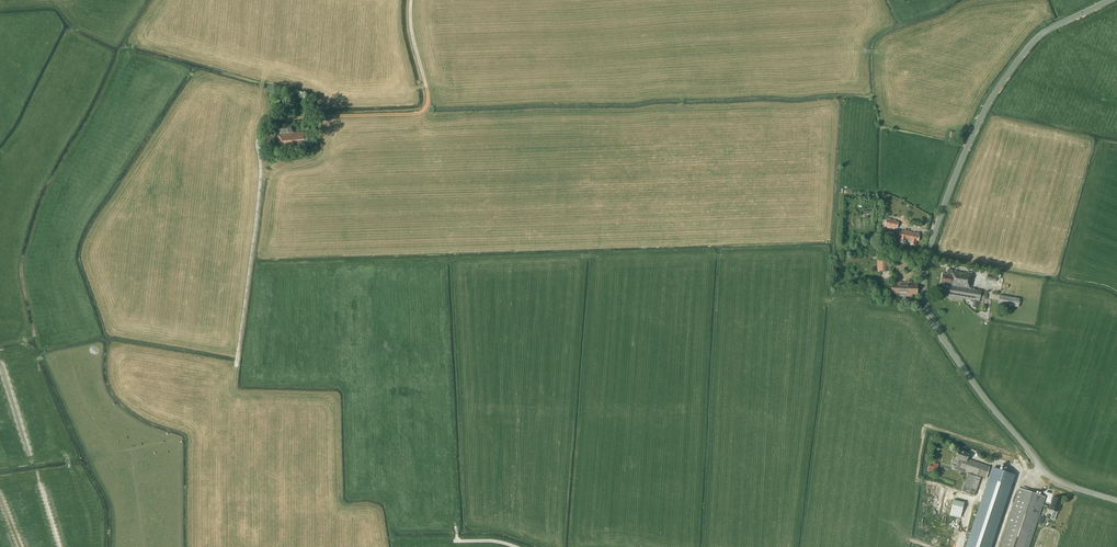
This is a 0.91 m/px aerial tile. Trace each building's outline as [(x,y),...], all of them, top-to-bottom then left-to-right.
[(294,133),(294,124),(279,125),(281,151),(307,149),(307,147),(312,146),(311,132),(294,133)] [(896,220),(887,218),(886,220),(884,220),(883,225),(885,225),(885,226),(888,227),(887,228),(888,228),(894,230),(894,228),(897,228),(898,222),(895,221),(896,221),(896,220)] [(905,243),(906,241),(911,242),(910,245),(915,246),(916,241),(918,241),(920,236),(917,235),(918,233),(903,230),(902,232),(900,231),(899,237),(900,238),(899,242),(905,243)] [(890,271),(889,260),(882,260),(882,271),(890,271)] [(948,296),(978,301),(979,301),(980,297),(980,295),(981,290),(970,288),(972,273),(967,272),(967,273),(952,270),(947,269),(946,274),(943,274),(941,284),(945,285),(945,286),(949,286),(948,296)] [(917,285),(909,285),(909,282),(897,282),(897,284),(892,284),(892,293),(897,293),(896,296),(913,296),(913,294),(917,295),(917,285)] [(1020,299),(1000,295),(998,304),(1018,307),(1020,299)] [(986,478),(990,467),(967,459),(969,454),(958,450),(955,458),(958,459),(955,469),(964,472),(965,471),(986,478)] [(965,546),(991,546),(1015,475),(992,467),(965,546)] [(981,478),(968,473),(963,487),(962,491),(975,495),(976,491),(978,485),(981,486),(983,479),(981,478)] [(1019,488),(999,546),(1029,546),(1046,497),(1019,488)] [(1053,497),(1049,509),(1058,512),(1062,500),(1053,497)] [(960,518),(962,513),(964,502),(953,499),(949,516),(960,518)]
